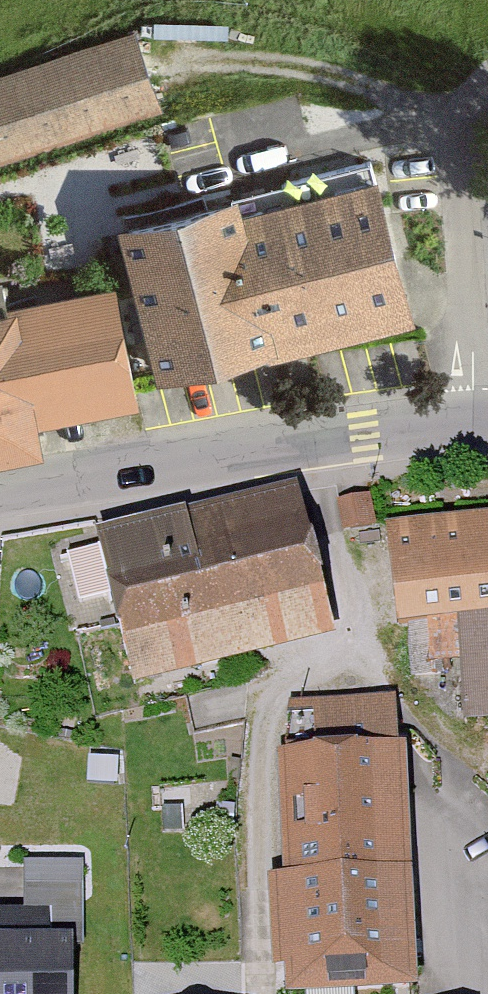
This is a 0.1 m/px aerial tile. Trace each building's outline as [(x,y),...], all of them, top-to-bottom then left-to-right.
[(150,112),(119,31),(0,77),(0,171),(150,112)] [(416,336),(374,168),(120,232),(159,385),(267,358),(271,372),(416,336)] [(115,298),(0,322),(0,467),(41,458),(37,436),(139,415),(115,298)] [(339,633),(302,479),(100,527),(137,681),(339,633)] [(365,530),(359,500),(331,505),(337,536),(365,530)] [(390,513),(402,613),(459,606),(471,708),(487,706),(487,506),(390,513)] [(298,742),(282,742),(288,868),(271,869),(277,985),(418,978),(404,686),(295,691),(298,742)] [(22,885),(23,937),(0,937),(0,993),(68,993),(68,945),(84,945),(83,884),(22,885)]
